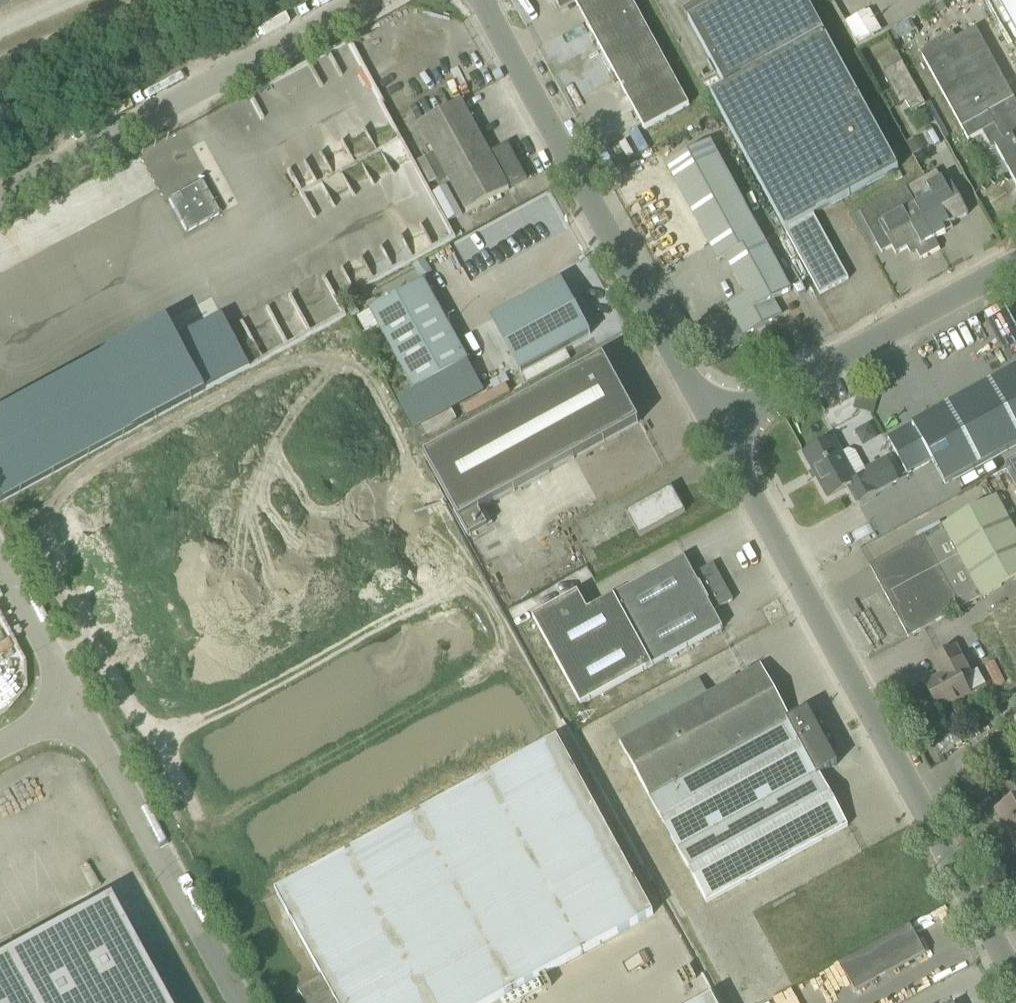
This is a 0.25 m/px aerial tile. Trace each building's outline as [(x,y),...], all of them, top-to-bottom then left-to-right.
[(575,3),(574,0),(555,0),(561,11),(575,3)] [(632,0),(574,0),(575,3),(645,131),(690,106),(632,0)] [(711,95),(725,87),(693,28),(744,0),(659,0),(711,95)] [(693,28),(725,87),(711,95),(820,295),(848,279),(814,216),(843,200),(899,170),(824,33),(806,0),(744,0),(693,28)] [(1015,32),(1015,0),(999,0),(1015,32)] [(881,73),(893,94),(905,88),(916,109),(925,104),(902,62),(881,73)] [(1015,100),(989,114),(1004,143),(996,148),(1015,186),(1015,102),(1015,100)] [(509,190),(509,189),(527,179),(511,150),(503,147),(490,154),(461,102),(419,125),(467,213),(509,190)] [(762,237),(749,214),(710,142),(666,166),(718,261),(725,257),(762,237)] [(943,229),(968,215),(952,186),(927,199),(919,183),(924,180),(923,179),(907,188),(931,236),(934,241),(935,240),(946,234),(943,229)] [(201,182),(168,200),(186,234),(219,216),(201,182)] [(892,248),(896,255),(907,249),(910,254),(916,251),(921,260),(940,250),(935,240),(934,241),(931,236),(907,188),(860,214),(882,254),(892,248)] [(728,306),(734,315),(745,336),(775,320),(772,314),(778,310),(773,301),(791,292),(762,237),(725,257),(746,296),(728,306)] [(562,281),(492,319),(521,372),(591,334),(562,281)] [(414,391),(440,377),(468,361),(424,282),(370,311),(414,391)] [(223,317),(178,342),(205,390),(249,366),(223,317)] [(604,358),(425,457),(469,537),(488,527),(479,511),(639,423),(604,358)] [(908,475),(932,461),(945,485),(1015,446),(1015,368),(888,438),(908,475)] [(881,374),(876,390),(884,392),(888,376),(881,374)] [(878,398),(874,397),(859,393),(855,410),(874,414),(878,398)] [(858,444),(865,455),(885,443),(878,431),(858,444)] [(856,480),(833,438),(804,455),(828,498),(848,487),(857,503),(898,480),(887,460),(866,471),(868,474),(856,480)] [(685,512),(681,505),(672,488),(626,513),(640,537),(685,512)] [(995,497),(943,526),(945,529),(924,541),(922,538),(869,566),(909,639),(962,610),(960,606),(981,595),(983,598),(1015,580),(1015,534),(996,498),(996,497),(995,497)] [(685,558),(613,597),(651,668),(723,629),(714,612),(733,601),(714,565),(694,575),(685,558)] [(578,593),(577,594),(533,618),(581,706),(651,668),(613,597),(588,611),(578,593)] [(925,685),(939,711),(969,694),(961,679),(970,674),(955,648),(932,660),(941,677),(925,685)] [(787,721),(790,720),(761,667),(620,744),(680,855),(819,780),(787,721)] [(808,710),(790,720),(787,721),(819,780),(822,778),(840,769),(808,710)] [(654,915),(558,739),(276,892),(323,978),(299,991),(305,1002),(492,1002),(654,915)] [(848,827),(822,778),(819,780),(680,855),(707,904),(848,827)] [(1011,803),(1007,802),(1001,805),(1000,808),(996,811),(1015,847),(1015,800),(1011,803)] [(108,898),(0,957),(0,1002),(165,1002),(108,898)] [(910,926),(840,964),(855,992),(926,954),(910,926)]
